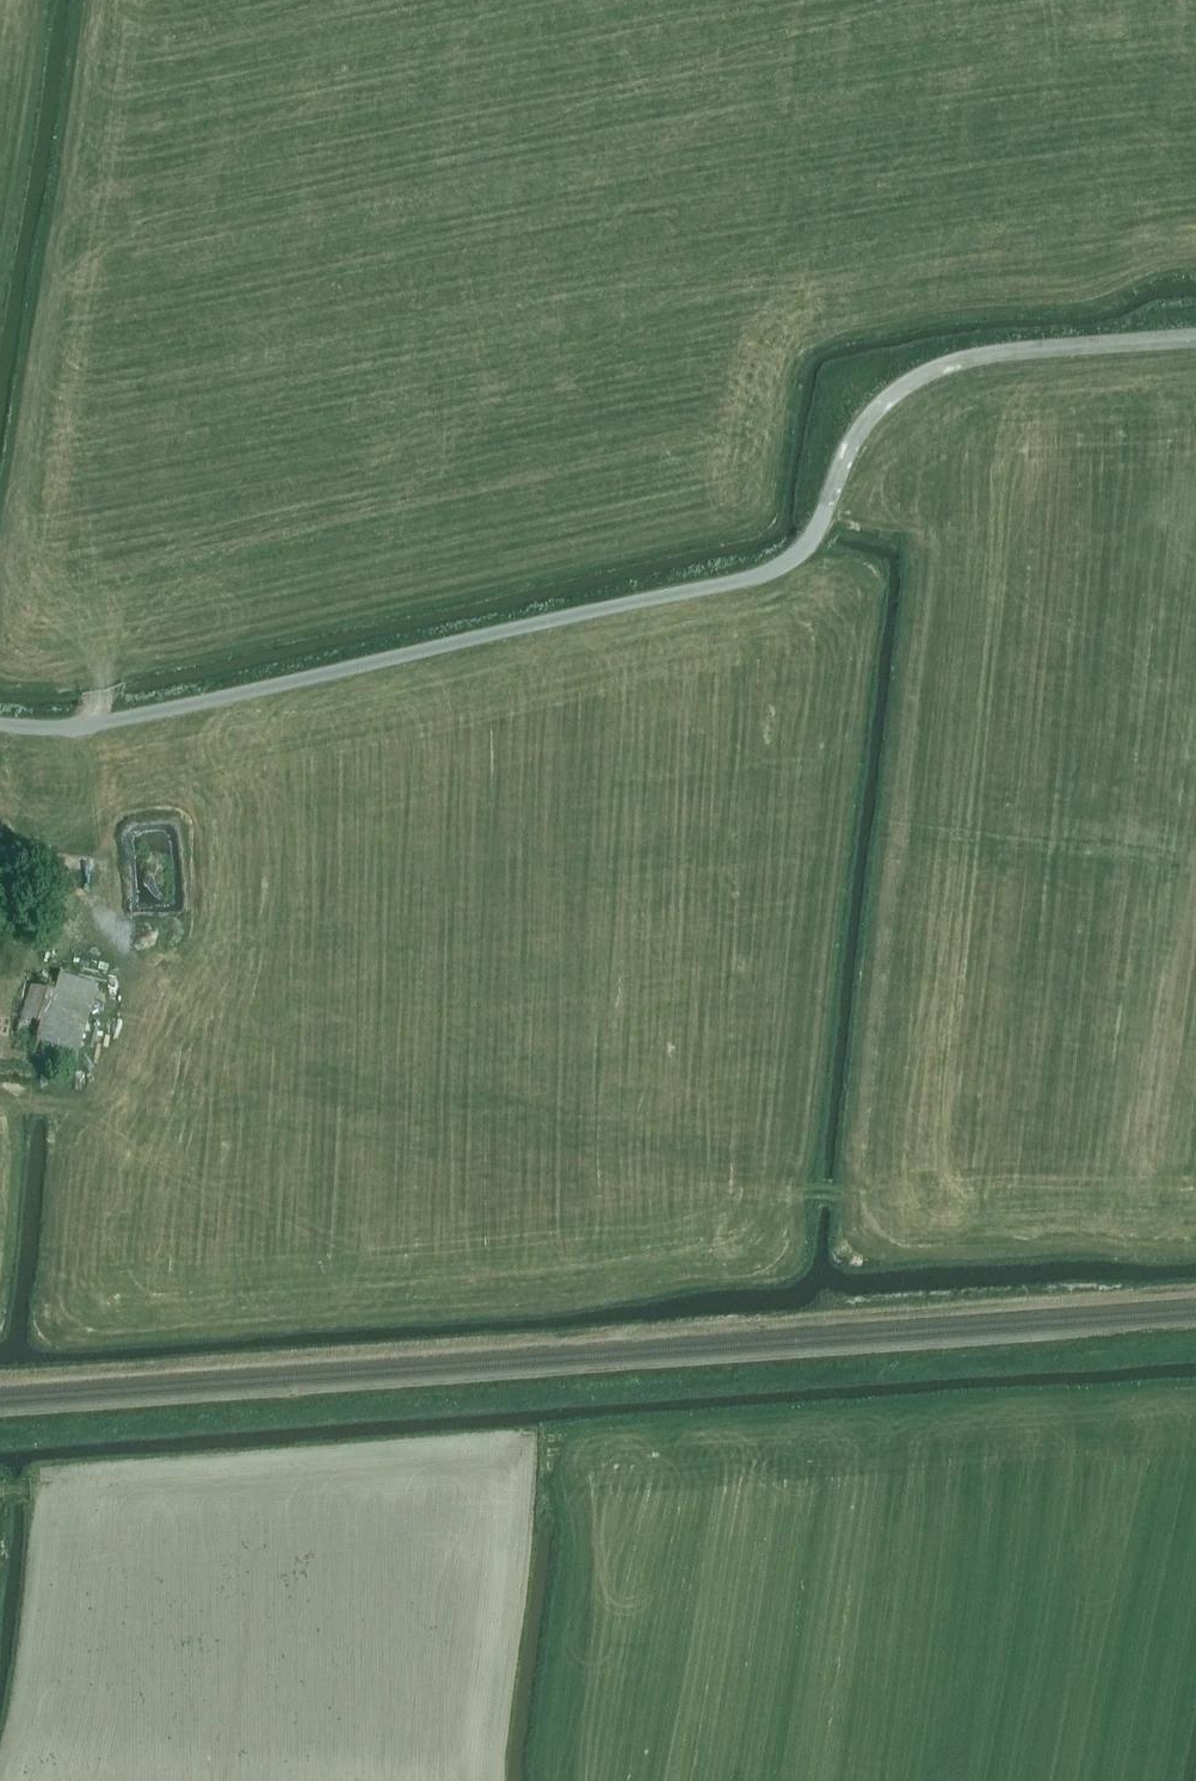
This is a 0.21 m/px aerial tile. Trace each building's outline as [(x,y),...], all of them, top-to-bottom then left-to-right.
[(74,1067),(98,986),(59,975),(54,991),(30,984),(11,1049),(74,1067)]
